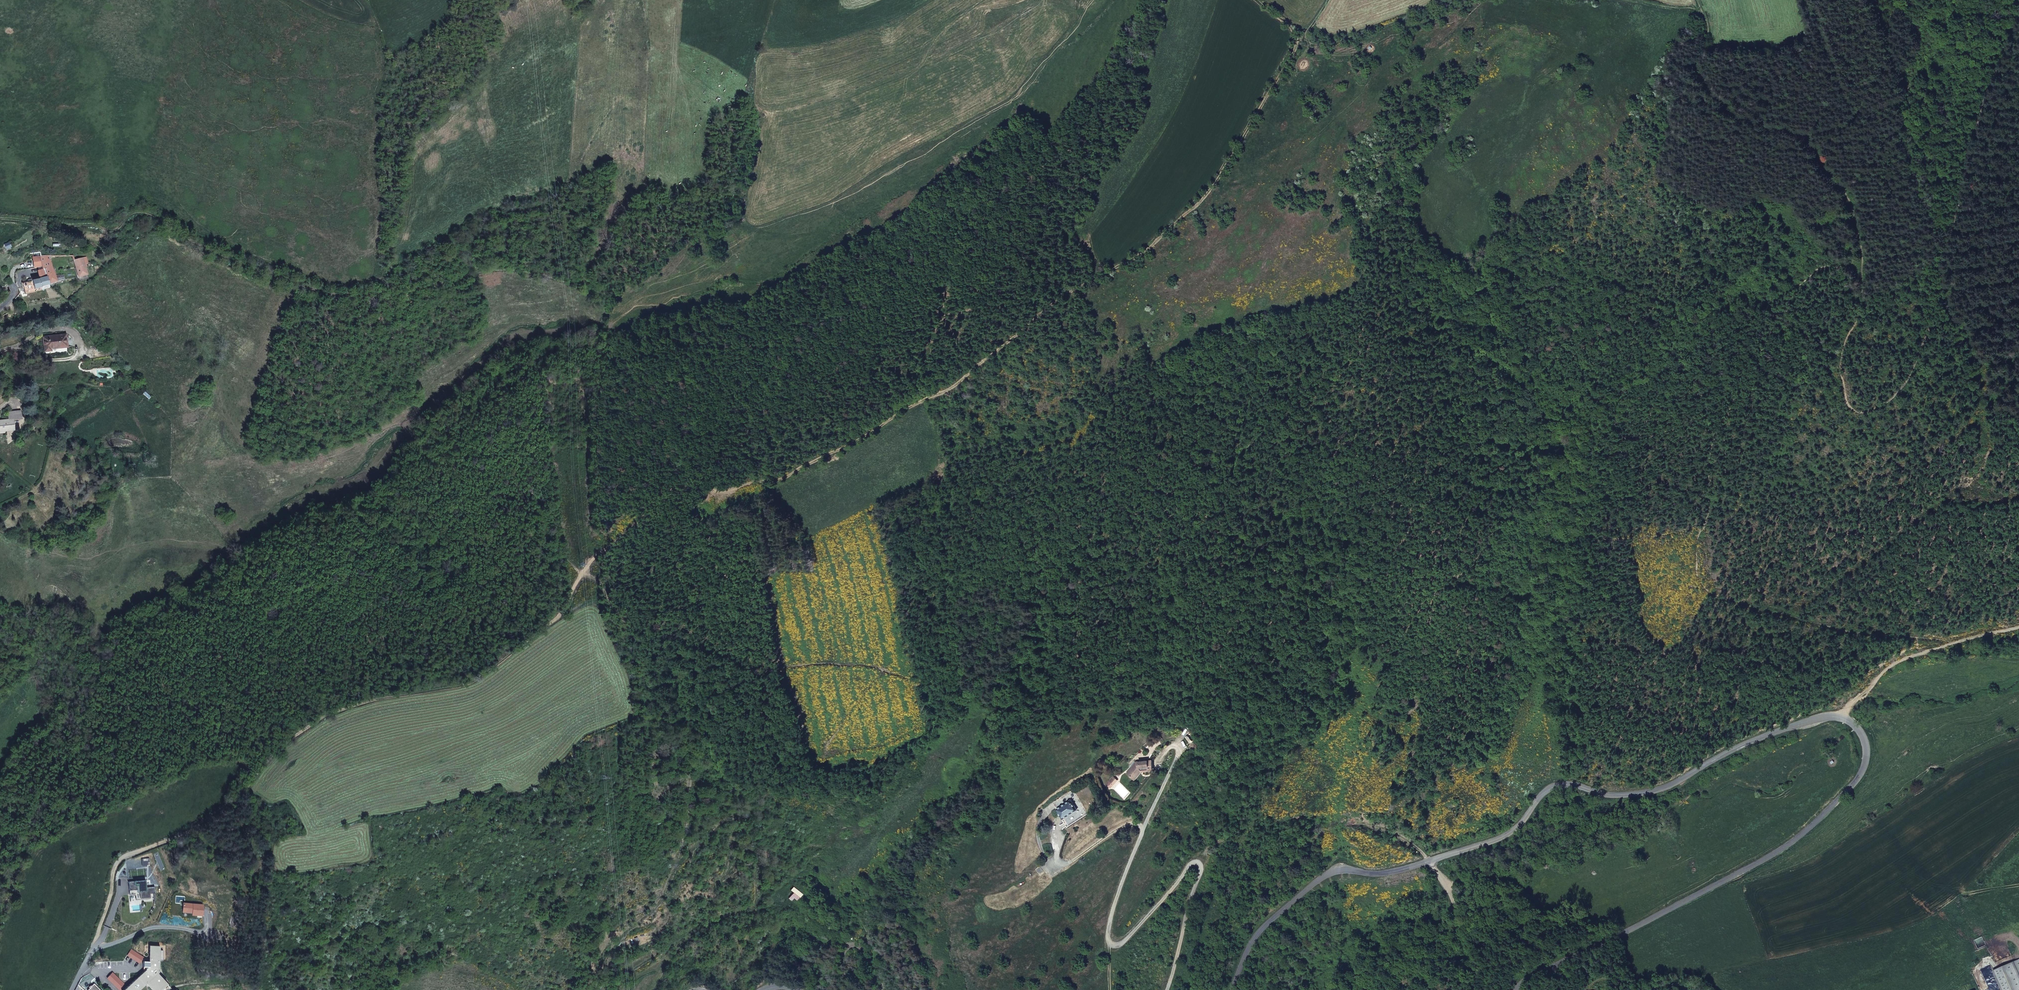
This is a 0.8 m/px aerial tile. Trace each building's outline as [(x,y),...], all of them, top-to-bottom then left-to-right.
[(55,276),(49,255),(41,255),(43,266),(43,268),(49,284),(57,281),(55,276)] [(88,274),(83,258),(74,260),(78,277),(88,274)] [(50,286),(49,284),(43,268),(43,266),(42,266),(30,268),(32,279),(29,279),(27,282),(22,283),(25,294),(38,290),(50,287),(50,286)] [(67,347),(66,335),(43,337),(45,351),(51,351),(51,349),(67,347)] [(13,420),(21,419),(20,411),(8,412),(9,420),(0,421),(0,430),(5,429),(5,430),(14,429),(13,420)] [(1153,770),(1152,760),(1136,761),(1127,773),(1134,779),(1141,771),(1153,770)] [(1110,787),(1117,780),(1112,775),(1105,783),(1110,787)] [(1062,819),(1077,809),(1071,799),(1056,809),(1062,819)] [(796,900),(801,894),(793,887),(790,890),(793,892),(788,898),(791,900),(794,898),(796,900)] [(158,974),(159,972),(161,946),(150,945),(149,961),(143,961),(143,967),(148,967),(123,989),(139,989),(147,983),(153,989),(160,989),(167,984),(158,974)] [(2004,970),(2018,962),(2018,960),(2018,959),(1983,974),(1990,989),(2001,989),(2004,970)] [(2004,970),(2001,989),(2018,989),(2018,962),(2004,970)]
